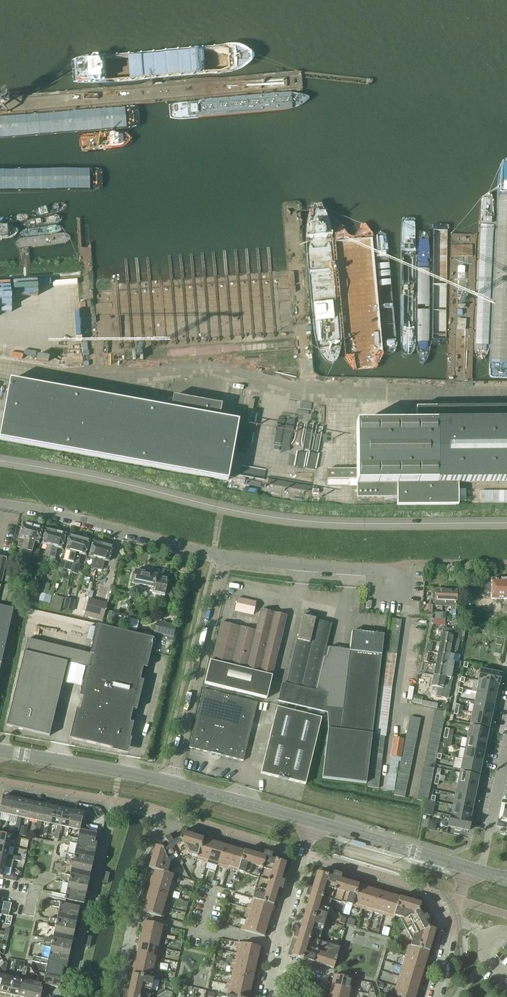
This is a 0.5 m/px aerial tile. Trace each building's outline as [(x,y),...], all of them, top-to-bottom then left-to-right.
[(234,327),(287,325),(286,302),(123,311),(124,335),(210,331),(211,345),(191,346),(192,354),(235,352),(234,327)] [(227,481),(238,422),(219,418),(221,405),(173,396),(171,410),(10,381),(0,434),(0,440),(227,481)] [(314,433),(320,408),(300,403),(299,409),(305,411),(300,429),(314,433)] [(327,480),(327,486),(348,486),(348,480),(357,480),(357,498),(397,498),(397,506),(458,505),(458,483),(506,483),(506,409),(416,409),(416,424),(356,425),(356,470),(327,470),(327,480)] [(299,457),(307,459),(305,466),(315,469),(319,454),(302,448),(299,457)] [(271,485),(311,492),(314,472),(291,467),(289,475),(273,472),(271,485)] [(30,524),(24,523),(23,524),(22,524),(19,538),(16,547),(21,549),(21,550),(26,551),(32,526),(29,525),(30,524)] [(42,527),(36,526),(35,527),(32,526),(26,551),(31,552),(34,542),(39,543),(42,529),(41,529),(42,527)] [(49,557),(56,532),(53,531),(53,530),(47,528),(47,530),(46,530),(42,544),(47,545),(44,555),(49,557)] [(62,549),(66,535),(64,534),(65,533),(59,532),(59,533),(56,532),(49,557),(54,558),(57,548),(62,549)] [(73,563),(79,538),(76,537),(76,536),(70,535),(70,536),(69,536),(65,550),(70,551),(67,562),(73,563)] [(85,555),(89,541),(88,541),(88,539),(82,538),(82,539),(79,538),(73,563),(78,564),(80,554),(85,555)] [(100,542),(94,541),(93,542),(92,542),(89,556),(94,557),(91,568),(96,569),(102,544),(99,543),(100,542)] [(112,545),(106,544),(105,545),(102,544),(96,569),(101,570),(104,560),(109,561),(112,547),(111,547),(112,545)] [(18,572),(8,569),(3,588),(0,600),(10,603),(18,572)] [(154,594),(158,576),(141,573),(141,571),(136,570),(135,571),(132,583),(151,587),(150,591),(153,591),(152,593),(154,594)] [(164,596),(168,578),(158,576),(154,594),(164,596)] [(500,579),(500,580),(491,580),(490,598),(475,598),(475,611),(500,612),(501,599),(506,599),(506,580),(505,580),(505,579),(500,579)] [(445,590),(435,589),(434,606),(445,606),(445,590)] [(27,601),(35,603),(37,592),(30,590),(27,601)] [(456,590),(445,590),(445,606),(456,606),(456,590)] [(41,593),(39,601),(47,603),(49,595),(41,593)] [(54,596),(52,606),(59,608),(62,598),(54,596)] [(103,618),(106,604),(88,599),(85,613),(103,618)] [(251,621),(256,603),(237,599),(233,617),(251,621)] [(73,611),(75,603),(66,601),(64,609),(73,611)] [(74,611),(81,613),(83,605),(76,604),(74,611)] [(13,610),(0,607),(0,667),(13,610)] [(266,699),(286,616),(260,610),(255,631),(220,623),(211,661),(209,661),(204,684),(266,699)] [(314,691),(324,648),(330,624),(317,620),(316,622),(314,621),(315,619),(302,616),(296,640),(298,641),(287,685),(282,683),(278,701),(323,712),(327,694),(314,691)] [(172,642),(176,625),(156,621),(152,637),(172,642)] [(49,736),(67,663),(86,667),(79,696),(83,697),(80,710),(76,709),(69,738),(119,750),(122,749),(122,750),(123,750),(124,750),(124,749),(125,749),(125,748),(125,747),(128,745),(133,723),(130,722),(133,709),(136,710),(143,681),(140,680),(143,667),(146,668),(150,652),(153,639),(96,625),(89,654),(27,639),(24,652),(7,720),(12,727),(49,736)] [(92,641),(95,627),(90,626),(87,639),(92,641)] [(458,647),(460,633),(461,629),(454,628),(453,630),(442,628),(439,643),(458,647)] [(372,734),(383,635),(352,631),(349,651),(340,731),(372,734)] [(456,655),(458,647),(439,643),(437,653),(453,657),(453,654),(456,655)] [(340,731),(349,651),(324,648),(314,691),(327,694),(323,712),(327,713),(328,729),(322,778),(366,783),(372,734),(340,731)] [(385,737),(391,687),(396,655),(385,653),(381,686),(375,735),(385,737)] [(437,653),(435,664),(454,668),(455,662),(452,662),(453,657),(437,653)] [(435,664),(433,675),(452,679),(454,668),(435,664)] [(498,685),(500,674),(480,670),(478,681),(498,685)] [(433,675),(431,686),(437,688),(436,695),(448,698),(451,681),(452,682),(452,679),(433,675)] [(495,696),(497,686),(498,686),(498,685),(478,681),(478,682),(476,692),(495,696)] [(243,761),(257,703),(203,689),(189,748),(211,753),(211,754),(221,756),(243,761)] [(493,706),(495,696),(476,692),(474,702),(493,706)] [(420,704),(421,700),(422,697),(413,695),(412,702),(420,704)] [(421,700),(420,704),(420,705),(436,709),(437,704),(421,700)] [(491,717),(493,706),(474,702),(472,713),(491,717)] [(321,718),(276,707),(260,773),(278,778),(287,781),(288,780),(305,784),(319,725),(321,718)] [(488,728),(491,717),(472,713),(470,724),(488,728)] [(485,742),(488,731),(469,727),(467,738),(485,742)] [(403,740),(394,738),(391,756),(400,758),(403,740)] [(483,752),(485,742),(467,738),(465,748),(483,752)] [(481,763),(483,752),(465,748),(462,759),(481,763)] [(479,774),(481,763),(462,759),(460,770),(479,774)] [(476,788),(478,777),(459,773),(457,784),(476,788)] [(474,799),(476,788),(457,784),(455,795),(474,799)] [(471,809),(474,799),(455,795),(453,805),(471,809)] [(13,799),(2,796),(0,806),(0,819),(1,814),(9,815),(13,799)] [(19,817),(23,801),(13,799),(9,815),(17,817),(19,817)] [(29,820),(33,803),(23,801),(19,817),(17,817),(16,824),(20,825),(21,818),(29,820)] [(39,822),(43,805),(33,803),(29,820),(37,821),(39,822)] [(49,824),(53,807),(43,805),(39,822),(37,821),(36,828),(39,829),(41,822),(49,824)] [(469,819),(471,809),(453,805),(451,816),(450,815),(450,816),(470,820),(469,819)] [(59,826),(62,809),(53,807),(49,824),(57,826),(59,826)] [(69,828),(72,811),(62,809),(59,826),(57,826),(55,832),(59,833),(61,826),(69,828)] [(81,821),(83,814),(72,811),(69,828),(79,830),(81,821)] [(101,816),(98,818),(96,819),(99,824),(104,821),(101,816)] [(468,831),(470,820),(450,816),(447,827),(468,831)] [(94,844),(96,834),(88,832),(79,830),(77,840),(77,841),(94,844)] [(197,858),(202,839),(181,832),(179,839),(172,842),(168,835),(164,838),(168,845),(161,849),(155,847),(148,868),(154,870),(167,874),(167,873),(169,868),(191,856),(197,857),(197,858)] [(11,836),(0,834),(0,845),(9,847),(11,836)] [(83,905),(92,865),(96,844),(94,844),(77,841),(77,840),(70,839),(69,843),(76,845),(74,857),(66,855),(64,863),(72,864),(69,877),(62,875),(60,883),(68,884),(65,897),(50,893),(49,898),(83,905)] [(213,841),(206,839),(206,840),(202,839),(197,858),(197,857),(196,860),(207,863),(213,841)] [(220,843),(213,841),(207,863),(217,866),(223,845),(220,844),(220,843)] [(9,847),(0,845),(0,855),(7,857),(6,859),(13,860),(14,856),(7,855),(9,847)] [(234,847),(227,845),(227,846),(223,845),(217,866),(227,869),(234,847)] [(241,849),(234,847),(227,869),(238,872),(244,851),(240,850),(241,849)] [(262,857),(249,853),(244,851),(238,872),(258,878),(264,857),(272,860),(273,855),(264,852),(262,857)] [(285,864),(272,860),(264,857),(258,878),(252,899),(273,905),(278,889),(282,890),(285,880),(281,879),(285,864)] [(4,867),(0,866),(0,877),(2,877),(2,879),(8,880),(9,876),(3,875),(4,867)] [(173,883),(175,876),(167,873),(167,874),(154,870),(152,877),(151,877),(150,880),(175,887),(176,883),(173,883)] [(351,906),(358,885),(340,880),(341,875),(331,872),(330,877),(316,873),(312,888),(308,887),(305,897),(309,898),(304,915),(325,921),(331,900),(351,906)] [(173,891),(175,887),(150,880),(149,884),(150,884),(148,891),(169,897),(171,891),(173,891)] [(369,887),(362,885),(361,886),(358,885),(351,906),(362,909),(369,887)] [(375,889),(369,887),(362,909),(372,912),(379,891),(375,890),(375,889)] [(167,903),(169,897),(148,891),(146,898),(145,897),(144,901),(168,908),(170,904),(167,903)] [(389,893),(382,891),(382,892),(379,891),(372,912),(383,916),(389,893)] [(396,895),(389,893),(383,916),(393,919),(394,917),(394,916),(399,898),(396,897),(396,895)] [(421,904),(413,902),(399,898),(394,916),(394,917),(400,918),(412,940),(410,946),(429,952),(435,931),(429,929),(425,922),(431,919),(429,914),(422,917),(419,910),(421,904)] [(273,905),(252,899),(250,906),(248,905),(246,909),(271,916),(272,913),(271,912),(273,905)] [(167,912),(168,908),(144,901),(143,904),(144,905),(142,912),(163,918),(165,911),(167,912)] [(66,969),(77,919),(79,908),(53,903),(52,907),(59,908),(56,921),(49,919),(48,922),(47,927),(55,928),(52,940),(44,939),(43,947),(50,948),(48,960),(40,959),(39,963),(47,965),(47,964),(64,968),(63,968),(66,969)] [(271,916),(246,909),(245,913),(248,914),(246,920),(267,926),(269,920),(270,920),(271,916)] [(325,921),(304,915),(299,930),(295,929),(287,955),(313,963),(319,942),(319,941),(325,921)] [(267,926),(246,920),(244,926),(241,926),(240,930),(265,937),(266,933),(265,933),(267,926)] [(166,932),(167,927),(142,922),(142,926),(143,926),(141,933),(163,938),(164,931),(166,932)] [(161,944),(163,938),(141,933),(140,940),(138,939),(138,943),(163,949),(164,945),(161,944)] [(339,948),(319,942),(313,963),(333,969),(339,948)] [(162,953),(163,949),(138,943),(137,947),(138,947),(136,954),(158,959),(159,952),(162,953)] [(261,948),(236,943),(235,947),(237,947),(236,954),(257,959),(259,952),(260,952),(261,948)] [(429,952),(410,946),(408,945),(404,956),(427,963),(429,956),(427,956),(429,952)] [(156,965),(158,959),(136,954),(135,961),(134,960),(133,964),(158,970),(159,966),(156,965)] [(257,959),(236,954),(234,960),(232,960),(231,964),(256,969),(257,966),(256,966),(257,959)] [(427,963),(404,956),(401,966),(422,973),(423,969),(425,970),(427,963)] [(61,978),(63,968),(64,968),(47,964),(47,965),(45,974),(61,978)] [(157,974),(158,970),(133,964),(132,968),(133,968),(132,975),(153,980),(154,973),(157,974)] [(256,969),(231,964),(230,968),(233,969),(231,975),(253,980),(254,973),(255,973),(256,969)] [(422,973),(401,966),(398,977),(420,983),(422,977),(421,976),(422,973)] [(19,996),(22,980),(24,981),(26,974),(22,973),(20,980),(12,978),(9,995),(19,996)] [(59,988),(61,978),(45,974),(42,985),(47,991),(49,990),(50,986),(59,988)] [(153,980),(132,975),(128,992),(124,991),(123,996),(149,996),(153,980)] [(253,980),(231,975),(230,982),(227,981),(226,985),(251,991),(252,987),(251,987),(253,980)] [(333,975),(331,983),(330,982),(329,986),(354,992),(355,988),(353,987),(354,980),(333,975)] [(12,978),(4,976),(2,976),(0,986),(0,993),(9,995),(12,978)] [(420,983),(398,977),(395,987),(416,993),(417,990),(418,990),(420,983)] [(24,981),(22,980),(19,996),(29,996),(32,982),(24,981)] [(47,991),(42,985),(32,982),(29,996),(40,996),(41,992),(44,993),(47,991)] [(226,985),(226,989),(228,990),(227,996),(230,996),(249,996),(249,994),(251,994),(251,991),(226,985)] [(329,986),(328,990),(330,990),(328,996),(329,996),(351,996),(351,995),(353,996),(354,992),(329,986)] [(395,987),(392,996),(415,996),(416,993),(395,987)]
